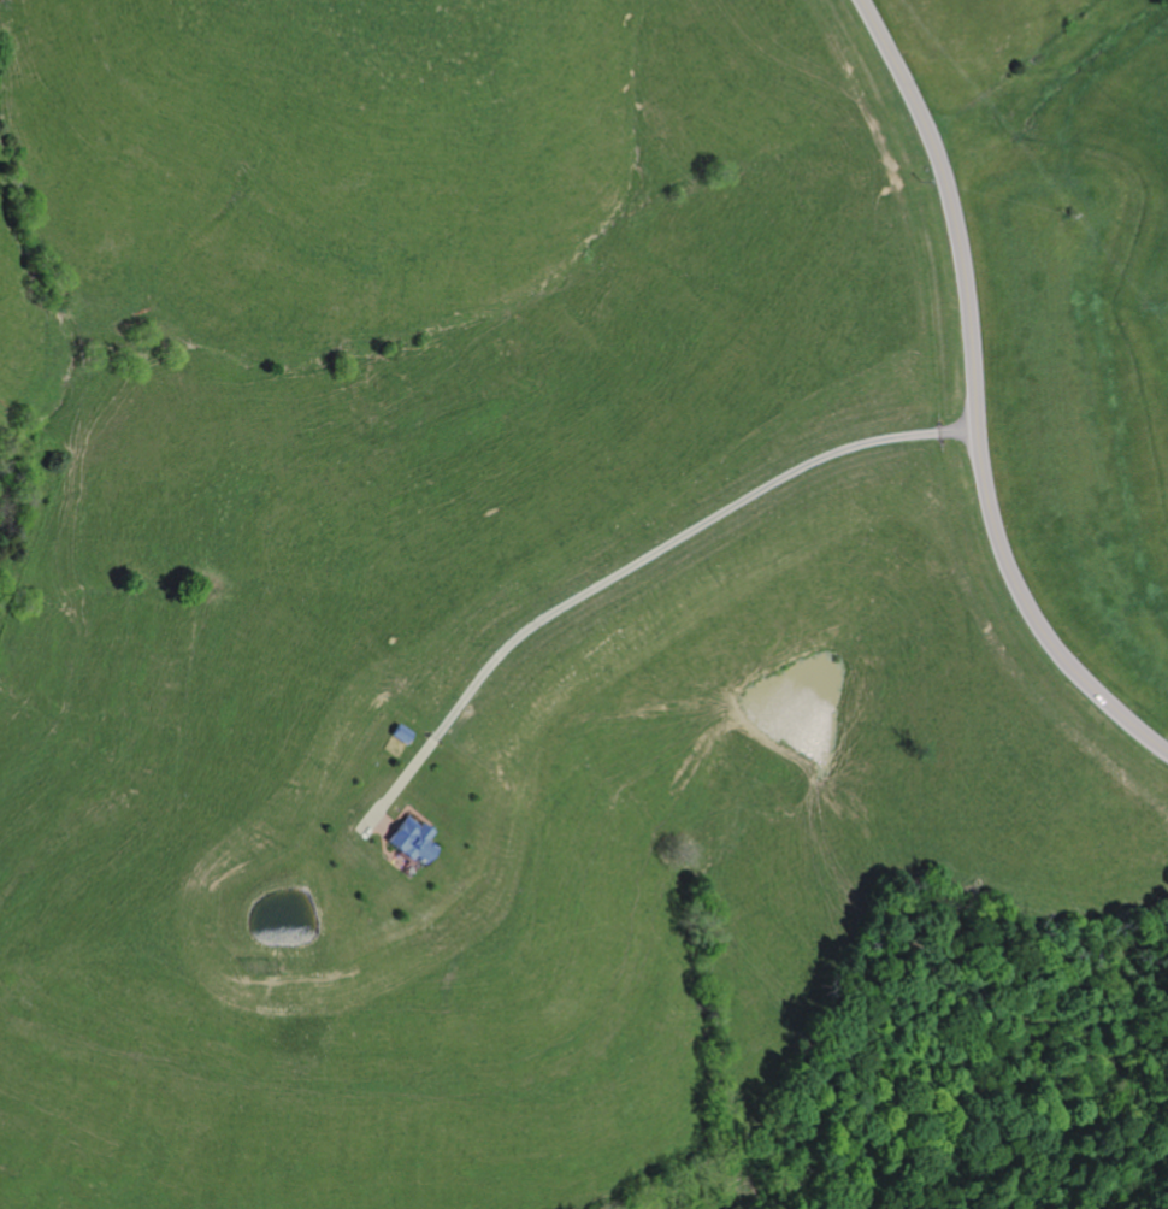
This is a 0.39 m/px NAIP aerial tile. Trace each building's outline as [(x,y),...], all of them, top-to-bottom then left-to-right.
[(405,744),(412,735),(397,725),(390,736),(405,744)] [(385,842),(394,831),(406,816),(418,826),(420,822),(426,828),(432,832),(426,841),(436,848),(421,865),(413,857),(409,861),(385,842)]
